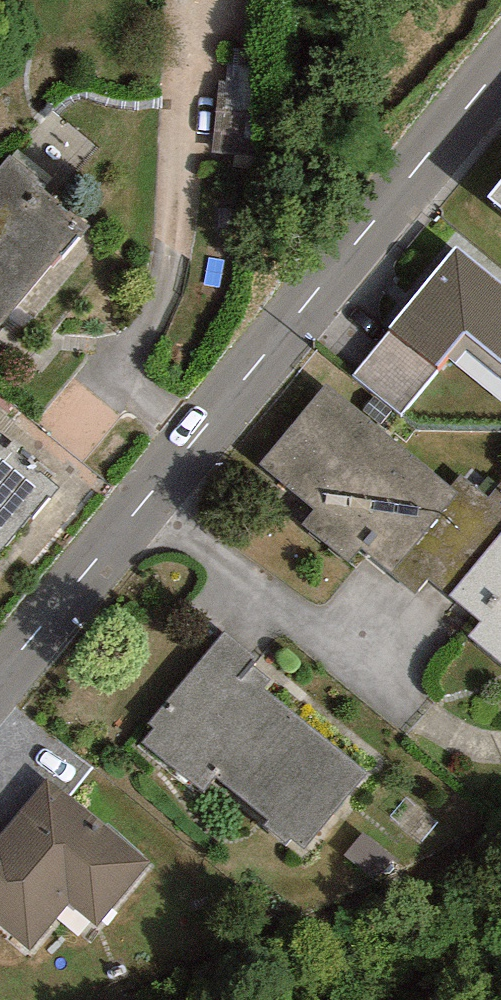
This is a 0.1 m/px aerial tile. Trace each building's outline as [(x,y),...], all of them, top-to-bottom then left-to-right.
[(11,154),(0,167),(0,325),(86,221),(37,181),(40,178),(11,154)] [(489,197),(500,207),(500,183),(489,197)] [(389,327),(391,329),(439,367),(448,357),(456,364),(465,351),(500,380),(500,285),(456,248),(389,327)] [(439,367),(391,329),(353,375),(401,414),(439,367)] [(327,384),(258,466),(313,512),(303,523),(348,562),(361,547),(391,573),(457,492),(450,487),(327,384)] [(59,487),(0,436),(0,554),(59,487)] [(450,487),(457,492),(391,573),(416,593),(427,579),(448,595),(500,531),(500,504),(462,473),(450,487)] [(448,595),(480,622),(468,636),(500,664),(500,531),(448,595)] [(224,632),(150,723),(155,727),(141,745),(200,793),(215,775),(269,819),(263,826),(299,856),(366,773),(262,689),(270,679),(250,664),(256,657),(224,632)] [(0,835),(0,925),(31,950),(69,904),(98,927),(150,863),(46,778),(0,835)]
